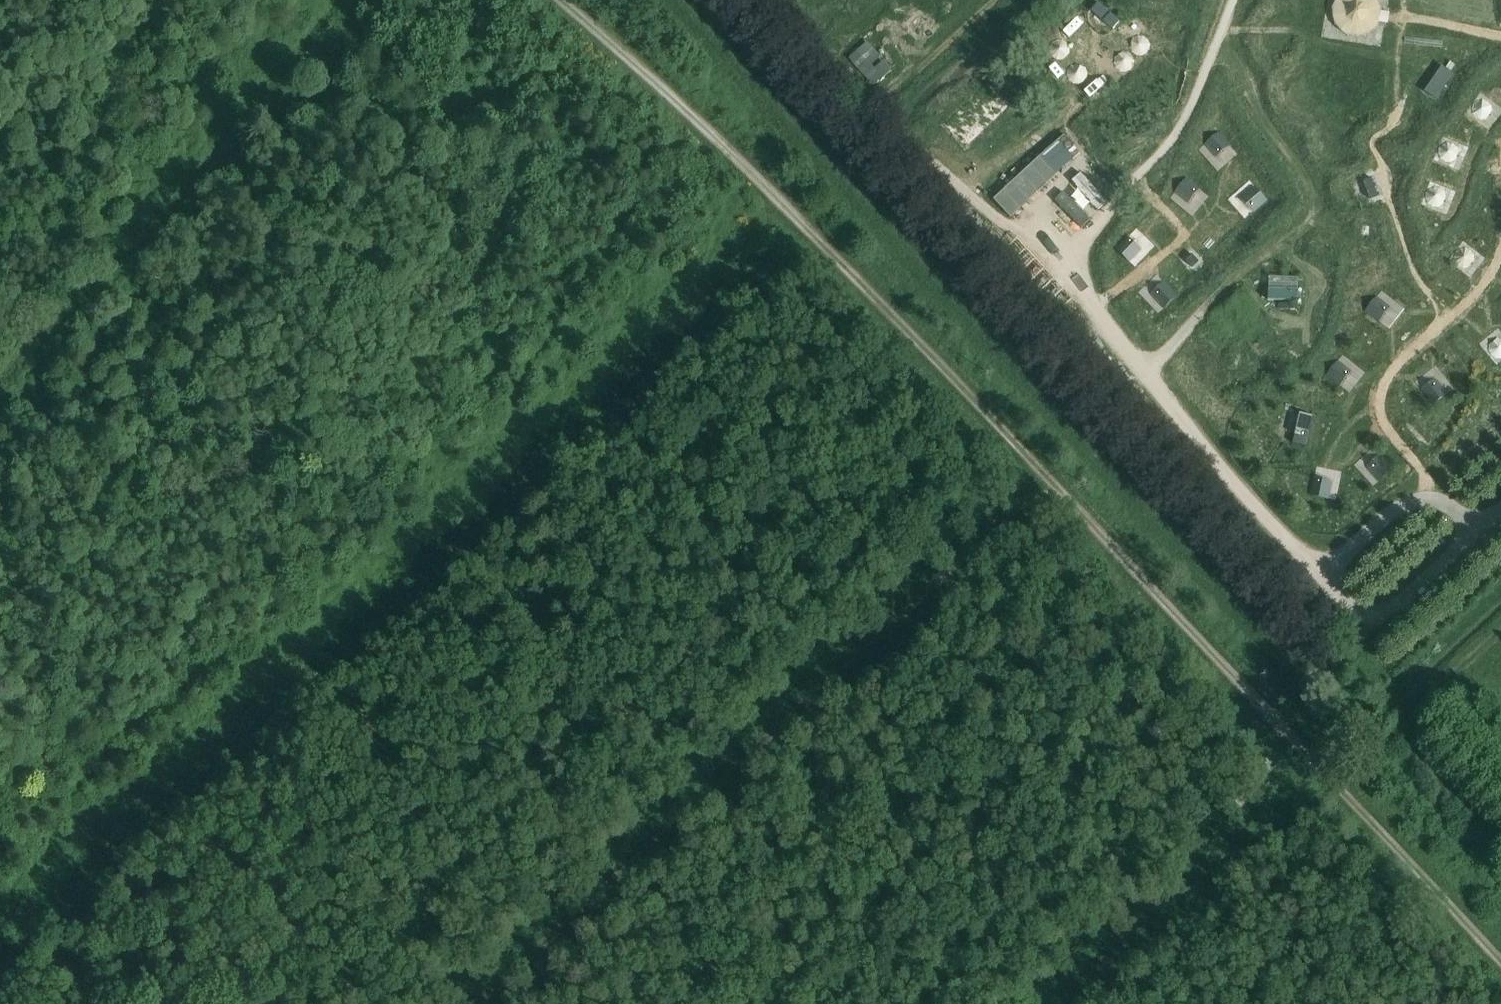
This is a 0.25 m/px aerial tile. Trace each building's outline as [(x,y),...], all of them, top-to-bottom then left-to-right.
[(870,49),(854,63),(880,91),(896,76),(870,49)] [(1297,286),(1266,285),(1266,299),(1297,300),(1297,286)]
